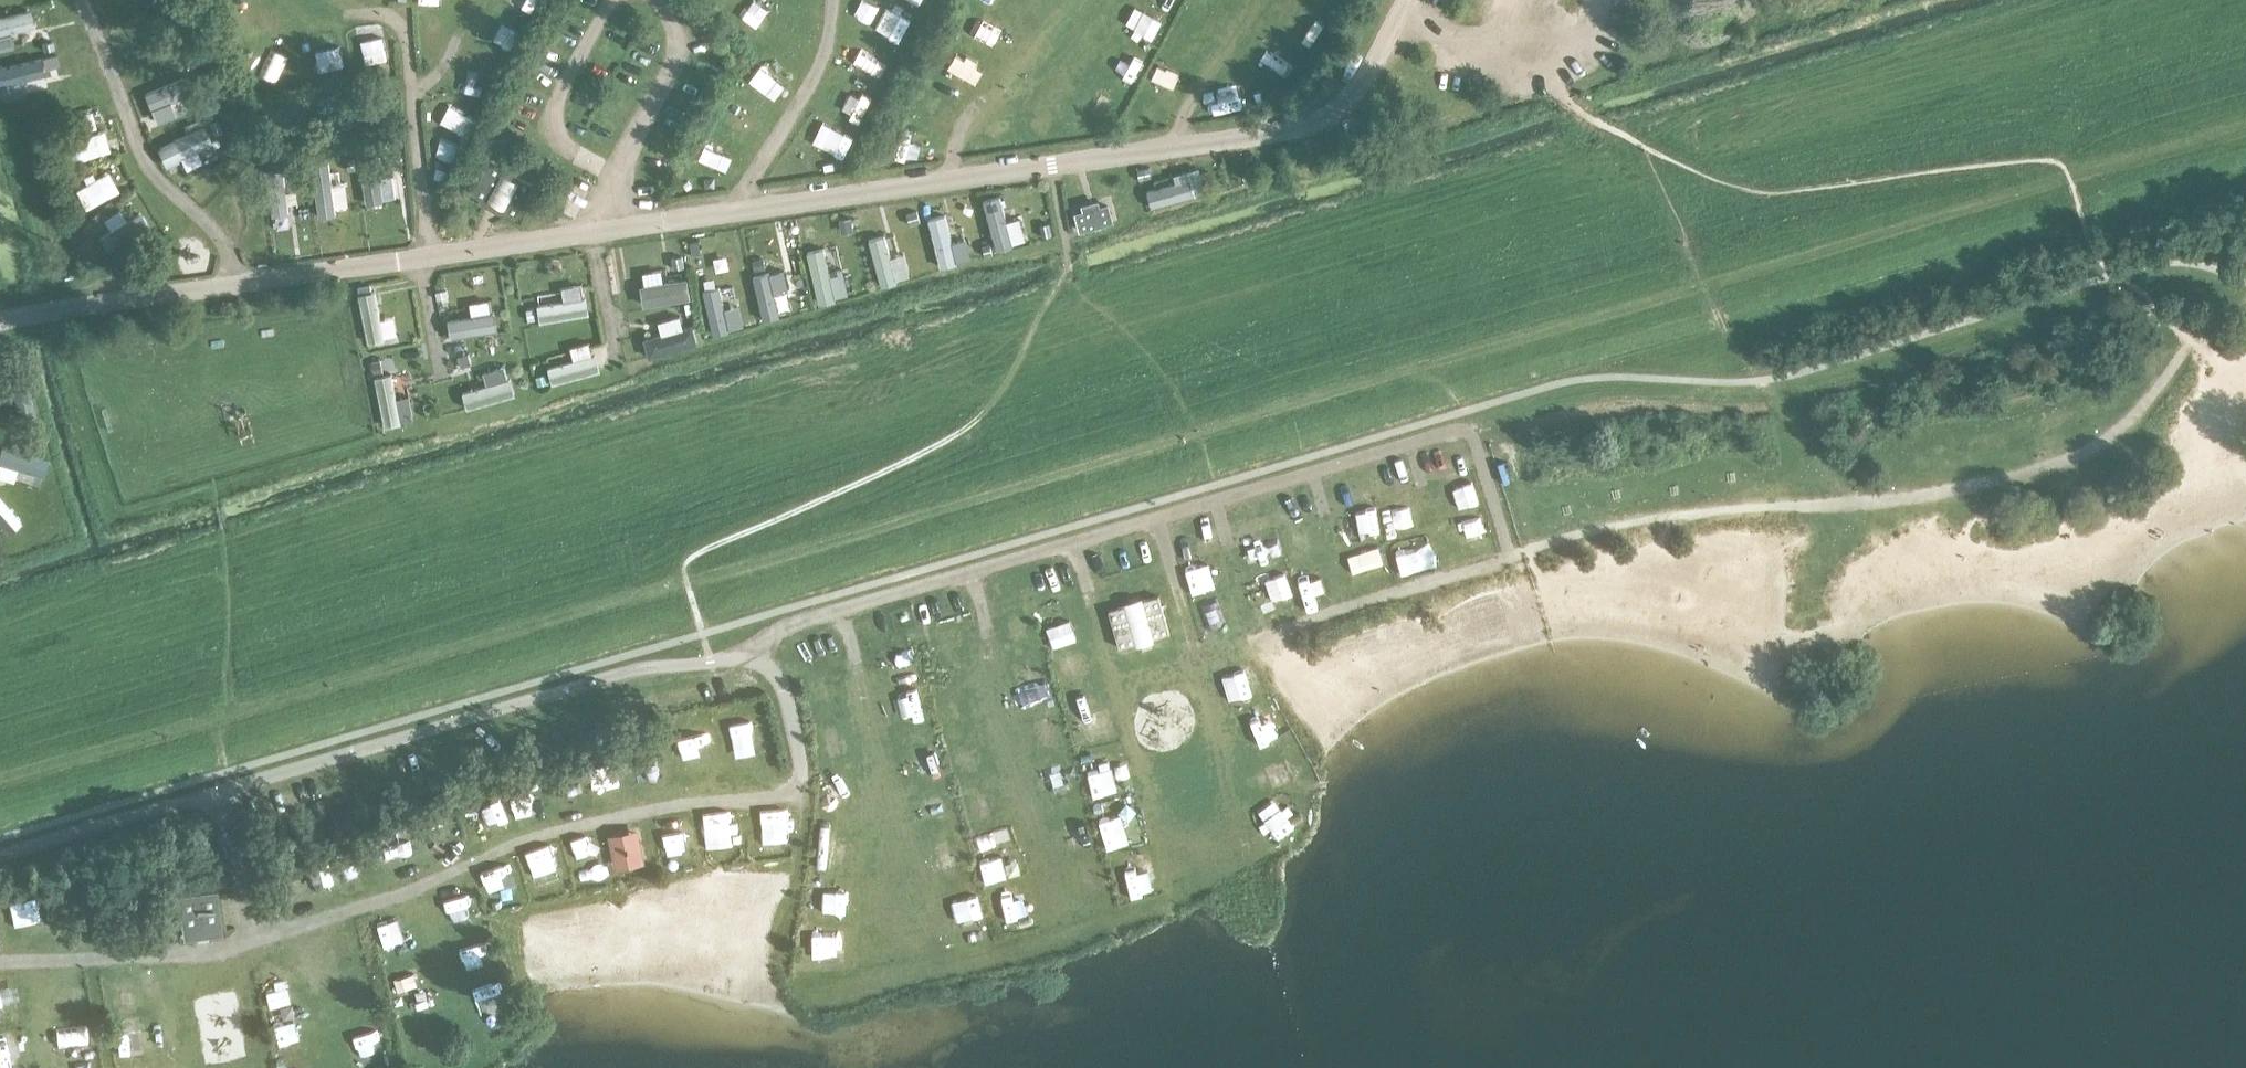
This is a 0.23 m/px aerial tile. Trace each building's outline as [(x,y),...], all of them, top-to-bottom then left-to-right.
[(126,15),(148,10),(146,0),(123,0),(126,15)] [(527,22),(539,5),(531,0),(500,0),(498,2),(527,22)] [(502,19),(492,42),(513,51),(523,29),(502,19)] [(54,50),(52,42),(42,45),(44,53),(54,50)] [(340,43),(325,48),(331,65),(345,60),(340,43)] [(952,51),(948,63),(978,72),(981,60),(952,51)] [(14,55),(14,82),(33,83),(34,56),(14,55)] [(56,56),(43,60),(46,71),(59,67),(56,56)] [(495,90),(504,67),(481,57),(472,80),(495,90)] [(254,64),(256,87),(280,85),(277,62),(254,64)] [(204,74),(196,76),(200,86),(207,83),(204,74)] [(157,114),(177,111),(173,86),(153,90),(157,114)] [(453,104),(446,122),(472,133),(479,115),(453,104)] [(80,160),(115,149),(108,127),(73,138),(80,160)] [(199,138),(187,159),(210,172),(221,151),(199,138)] [(402,138),(391,140),(393,147),(403,146),(402,138)] [(389,140),(377,141),(380,154),(392,152),(389,140)] [(235,143),(228,147),(233,154),(239,149),(235,143)] [(361,162),(366,196),(391,193),(386,158),(361,162)] [(355,171),(354,160),(346,162),(348,172),(355,171)] [(113,166),(105,170),(114,190),(123,186),(113,166)] [(1149,168),(1137,170),(1139,179),(1151,176),(1149,168)] [(303,169),(296,170),(297,180),(304,179),(303,169)] [(497,171),(487,201),(506,207),(515,177),(497,171)] [(70,186),(78,205),(110,192),(102,173),(70,186)] [(338,174),(312,177),(314,189),(340,185),(338,174)] [(277,222),(296,218),(289,187),(271,190),(277,222)] [(143,219),(128,195),(101,212),(115,236),(143,219)] [(405,201),(390,203),(392,216),(407,214),(405,201)] [(918,211),(907,214),(909,224),(921,222),(918,211)] [(853,219),(841,221),(843,231),(855,229),(853,219)] [(1049,224),(1040,227),(1042,238),(1052,236),(1049,224)] [(80,229),(69,235),(73,243),(84,238),(80,229)] [(700,241),(691,243),(693,254),(702,252),(700,241)] [(992,253),(989,244),(983,246),(985,255),(992,253)] [(683,257),(672,259),(674,269),(685,267),(683,257)] [(764,258),(754,260),(756,270),(766,268),(764,258)] [(370,286),(358,288),(359,294),(372,291),(370,286)] [(447,289),(437,291),(438,298),(448,296),(447,289)] [(376,291),(359,294),(368,343),(385,340),(376,291)] [(693,303),(685,304),(687,314),(695,312),(693,303)] [(535,309),(527,311),(529,321),(537,320),(535,309)] [(448,321),(451,337),(499,328),(496,312),(448,321)] [(469,353),(459,357),(462,366),(472,363),(469,353)] [(381,360),(373,361),(375,375),(384,373),(381,360)] [(547,374),(536,377),(539,386),(550,383),(547,374)] [(392,375),(376,378),(384,426),(401,422),(392,375)] [(462,392),(467,406),(515,393),(511,378),(462,392)] [(29,380),(10,384),(20,431),(38,427),(29,380)] [(435,401),(426,403),(428,414),(437,413),(435,401)] [(1,446),(0,450),(0,464),(45,477),(50,460),(1,446)] [(22,521),(0,495),(0,524),(8,533),(22,521)] [(1188,616),(1212,609),(1205,585),(1181,592),(1188,616)] [(1083,613),(1093,610),(1087,592),(1077,596),(1083,613)] [(1126,605),(1111,609),(1122,646),(1138,641),(1137,640),(1154,635),(1155,636),(1171,632),(1160,595),(1143,600),(1144,601),(1127,606),(1126,605)] [(179,895),(184,930),(223,924),(218,889),(179,895)]
